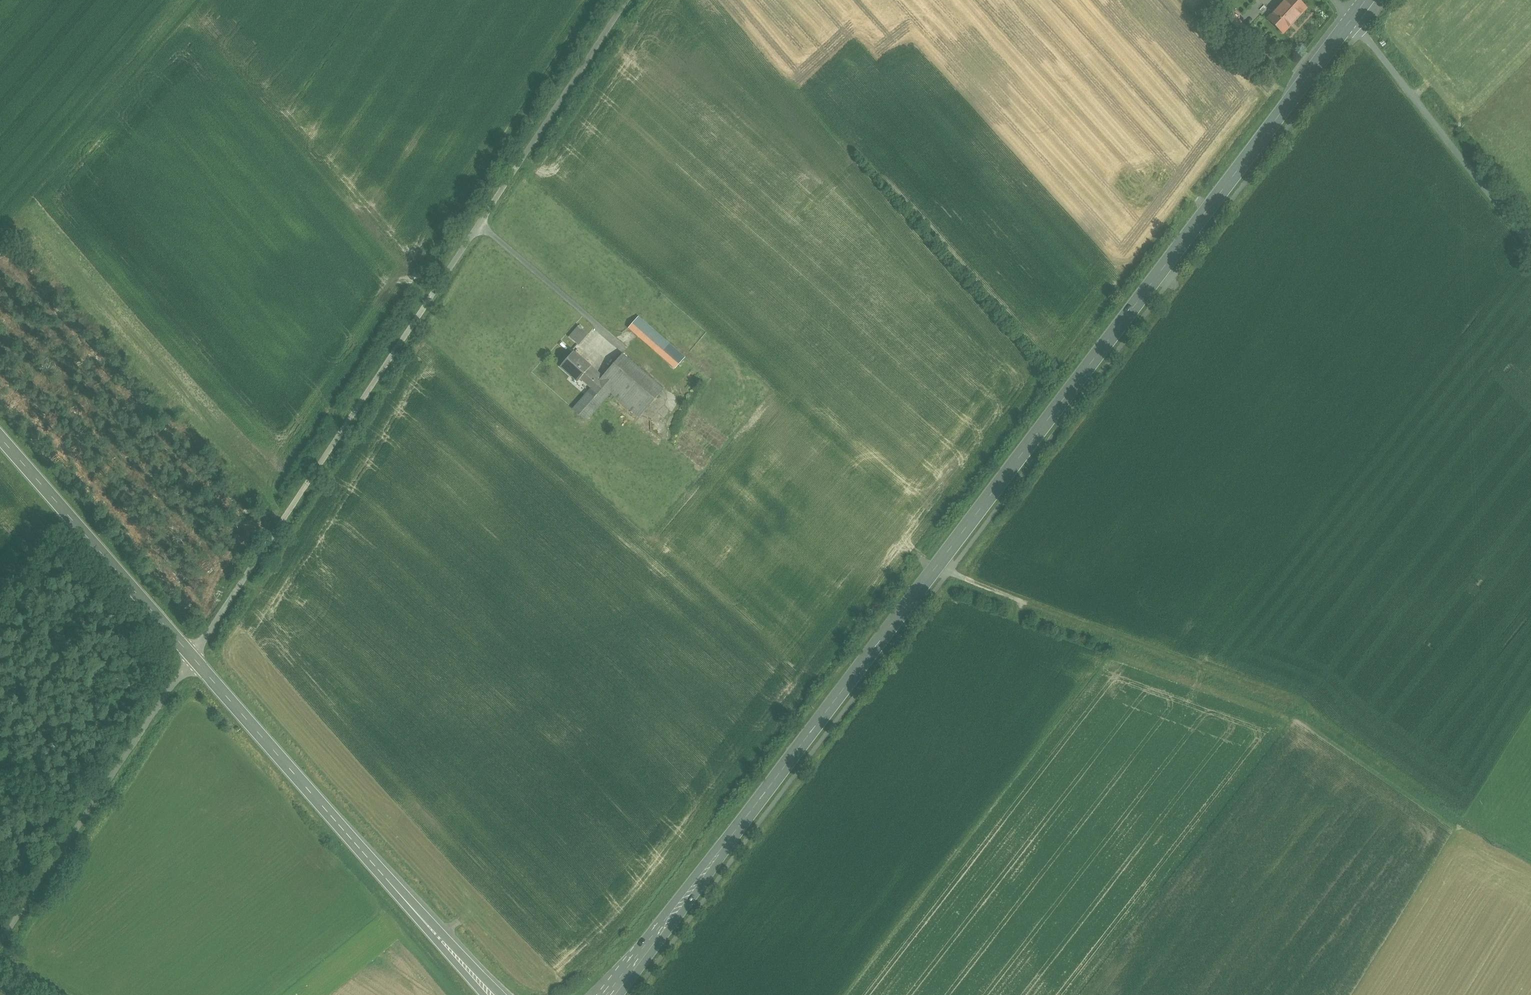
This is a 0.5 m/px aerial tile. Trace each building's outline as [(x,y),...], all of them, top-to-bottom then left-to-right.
[(1282,32),(1306,8),(1297,0),(1288,0),(1269,19),(1282,32)] [(641,316),(631,329),(676,369),(686,357),(641,316)] [(582,325),(569,339),(580,346),(592,335),(582,325)] [(561,367),(578,381),(581,378),(588,370),(591,366),(579,356),(578,357),(573,352),(561,367)] [(593,388),(574,410),(585,420),(611,391),(640,416),(658,395),(618,360),(600,380),(588,370),(581,378),(593,388)]
